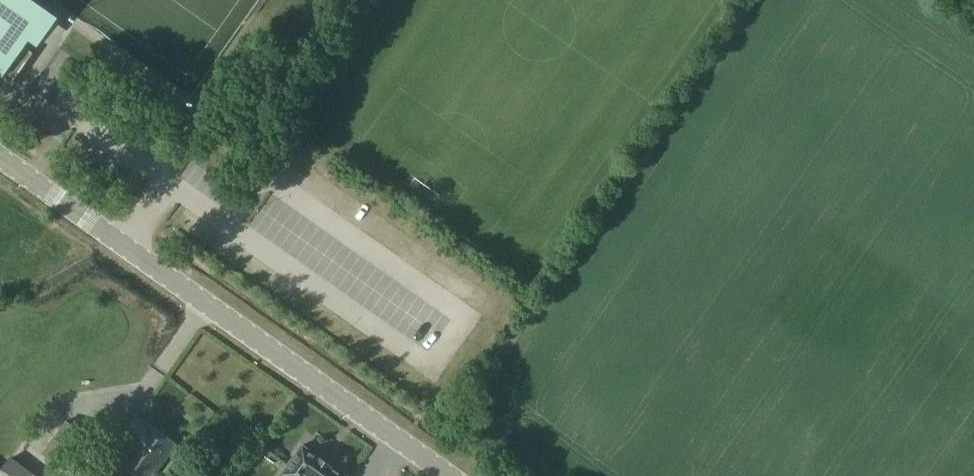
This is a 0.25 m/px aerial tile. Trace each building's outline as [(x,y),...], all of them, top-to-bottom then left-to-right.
[(10,83),(32,51),(25,46),(49,11),(34,0),(0,0),(0,75),(10,83)] [(140,475),(151,475),(175,444),(136,414),(115,443),(124,450),(117,459),(140,475)] [(66,420),(42,451),(64,468),(88,436),(66,420)] [(302,445),(301,446),(302,446),(286,469),(284,472),(283,472),(282,473),(284,474),(287,475),(346,475),(302,445)] [(32,461),(35,459),(17,446),(0,469),(0,475),(51,475),(32,461)]
